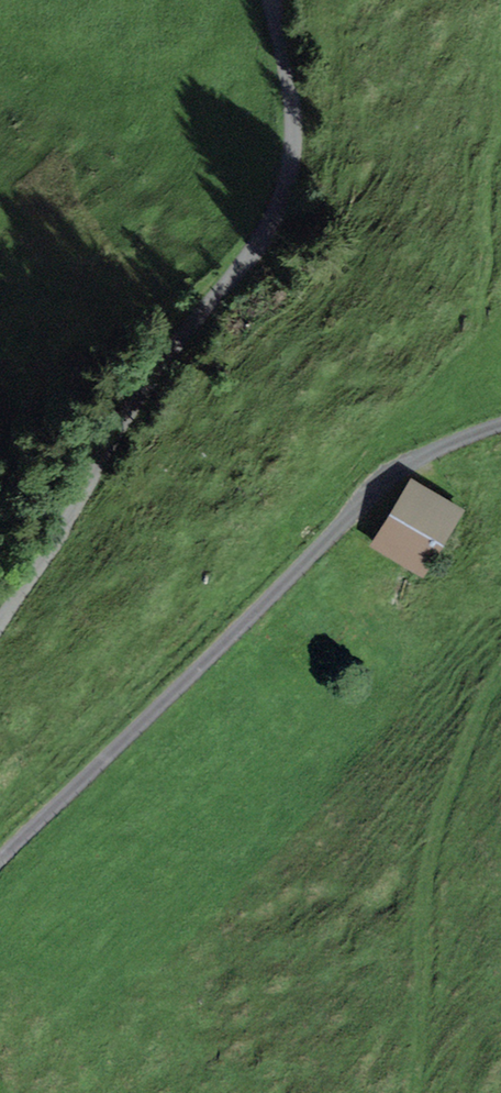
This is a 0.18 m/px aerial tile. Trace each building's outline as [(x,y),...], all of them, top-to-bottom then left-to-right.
[(412,489),(381,540),(421,564),(453,513),(412,489)]
